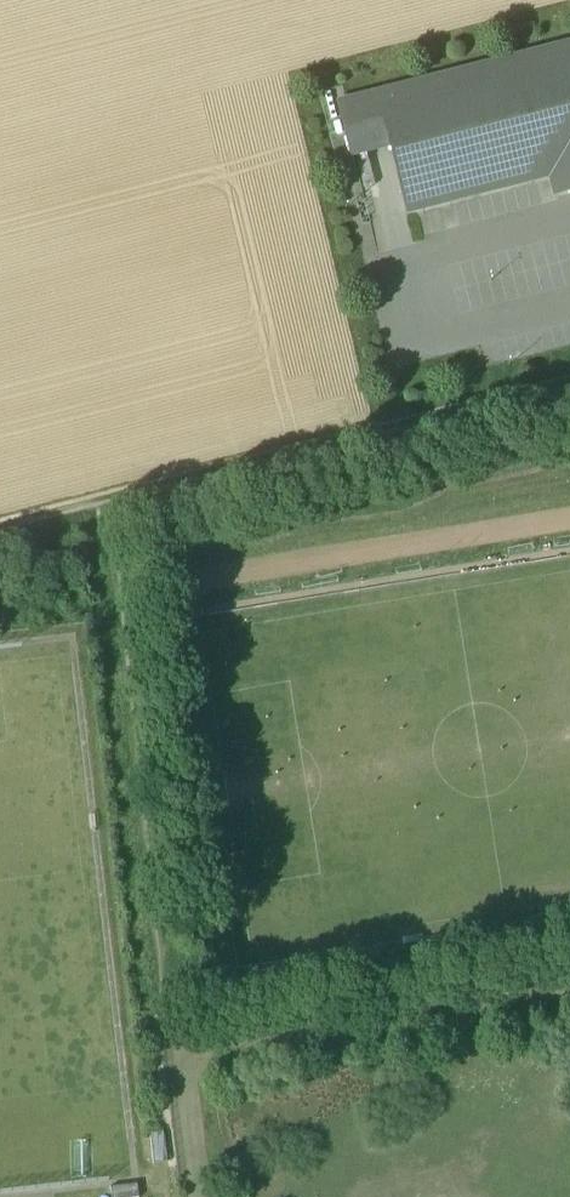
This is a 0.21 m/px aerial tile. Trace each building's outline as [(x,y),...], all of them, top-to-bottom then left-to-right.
[(562,48),(561,47),(560,48),(560,49),(530,56),(529,56),(529,57),(499,65),(498,64),(497,64),(497,65),(467,73),(467,72),(466,72),(466,73),(436,81),(435,80),(434,80),(434,81),(404,89),(404,88),(403,88),(403,89),(373,97),(372,96),(371,96),(371,97),(341,105),(341,104),(340,104),(340,106),(341,106),(347,129),(346,129),(346,131),(347,130),(353,154),(352,154),(353,156),(354,155),(354,154),(392,145),(401,178),(400,178),(400,179),(401,179),(409,211),(408,212),(409,213),(410,213),(410,212),(437,205),(437,206),(439,205),(438,204),(465,197),(466,198),(467,198),(467,197),(494,190),(494,191),(496,191),(495,190),(523,183),(523,184),(524,183),(524,182),(551,175),(551,176),(552,176),(557,193),(556,194),(556,195),(557,195),(557,194),(569,190),(569,46),(562,48)]
